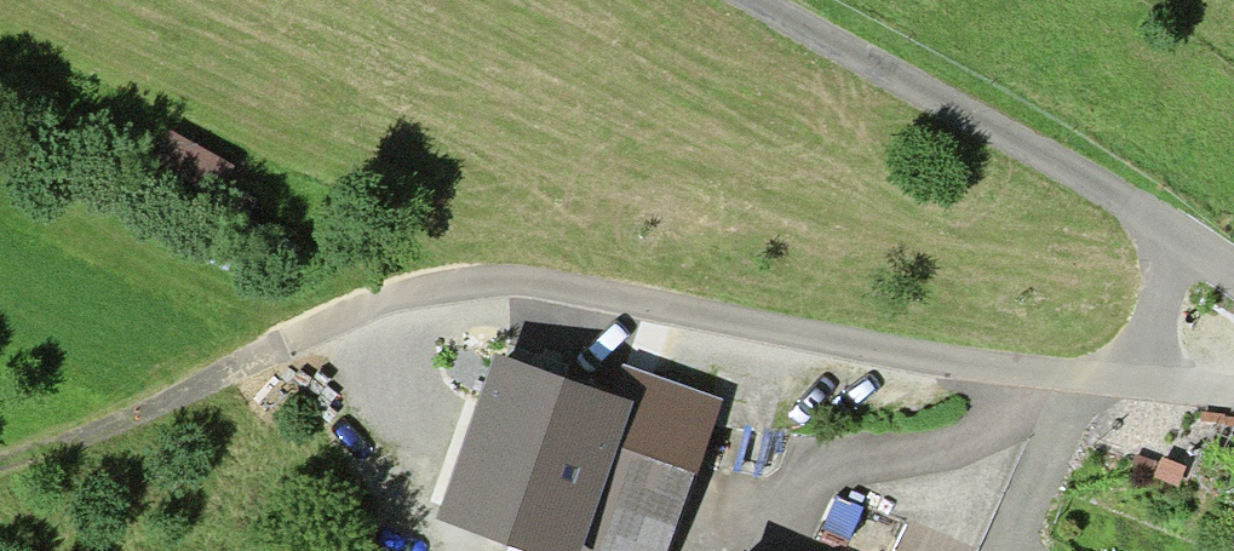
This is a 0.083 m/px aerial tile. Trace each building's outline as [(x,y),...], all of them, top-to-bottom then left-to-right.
[(235,164),(172,130),(155,163),(218,197),(235,164)] [(439,513),(532,545),(548,550),(667,550),(714,417),(636,389),(629,387),(625,397),(494,352),(439,513)] [(646,363),(636,389),(714,417),(723,391),(646,363)]
